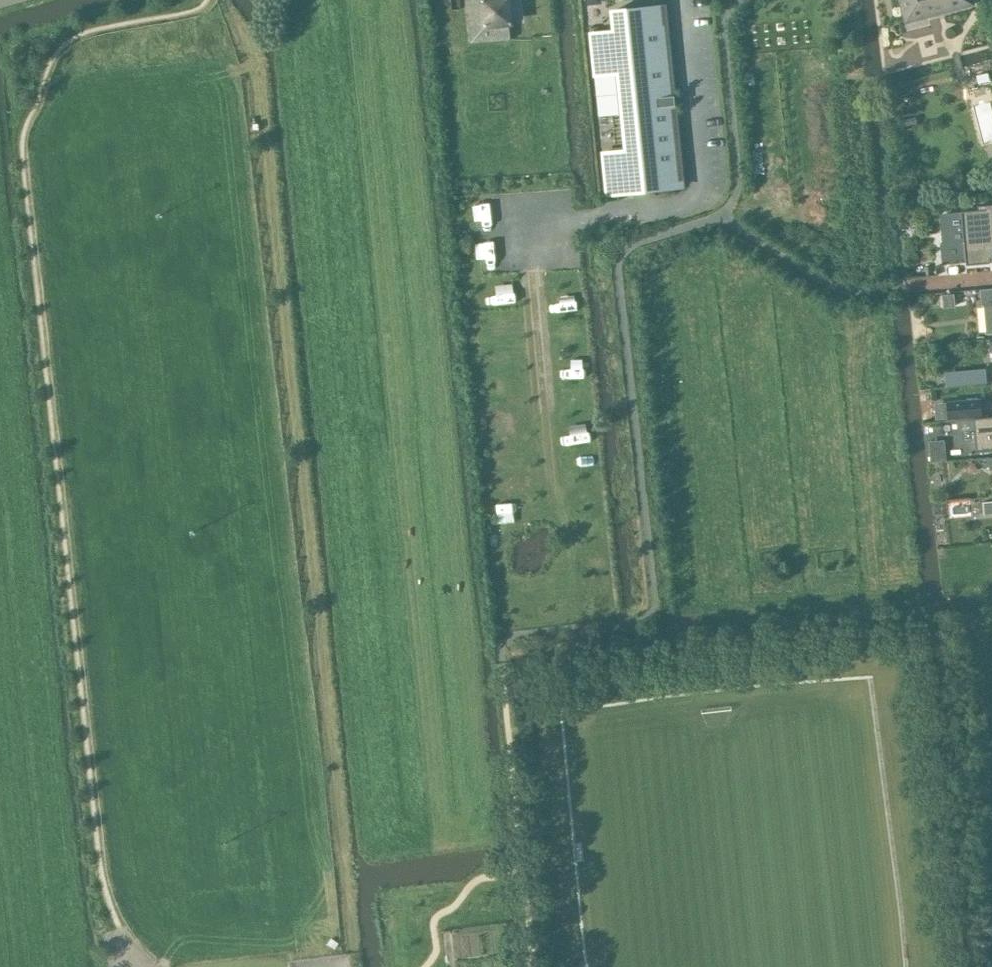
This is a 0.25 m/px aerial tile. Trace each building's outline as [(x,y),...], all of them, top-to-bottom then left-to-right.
[(471,42),(511,39),(507,0),(467,0),(471,42)] [(971,3),(970,0),(903,0),(908,19),(971,3)] [(685,188),(667,4),(610,10),(612,29),(588,32),(593,78),(616,75),(623,149),(600,151),(605,196),(685,188)] [(991,102),(974,107),(983,146),(991,144),(991,103),(991,102)] [(940,214),(943,244),(941,244),(942,262),(967,259),(967,264),(990,262),(988,248),(991,248),(991,205),(978,206),(979,211),(963,212),(940,214)] [(981,290),(982,305),(991,304),(991,289),(981,290)] [(954,294),(942,295),(943,307),(955,306),(954,294)] [(986,369),(965,371),(966,385),(987,383),(986,369)] [(979,401),(949,403),(950,417),(980,415),(979,401)] [(974,419),(977,452),(991,450),(991,417),(974,419)] [(946,451),(929,452),(930,463),(947,461),(946,451)] [(991,513),(991,501),(983,502),(984,514),(991,513)] [(332,938),(329,943),(335,948),(338,943),(332,938)]
